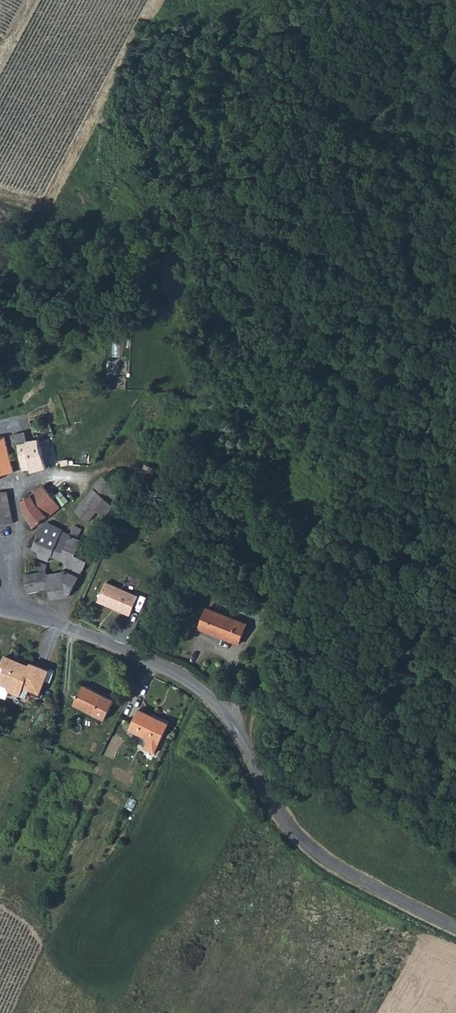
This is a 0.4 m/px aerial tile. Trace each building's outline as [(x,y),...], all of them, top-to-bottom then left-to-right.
[(32,418),(47,413),(45,406),(26,411),(29,418),(32,418)] [(36,433),(37,438),(29,440),(20,442),(24,469),(31,468),(32,471),(46,467),(43,451),(58,447),(52,428),(36,433)] [(13,444),(20,442),(29,440),(27,431),(12,435),(13,444)] [(0,437),(0,475),(14,471),(4,436),(0,437)] [(141,472),(150,478),(156,468),(147,462),(141,472)] [(104,475),(94,486),(114,504),(123,491),(104,475)] [(50,492),(61,483),(64,480),(58,476),(57,476),(52,478),(47,481),(43,485),(50,492)] [(61,483),(50,492),(61,505),(64,509),(75,498),(61,483)] [(48,515),(61,505),(50,492),(43,485),(32,493),(39,503),(45,511),(48,515)] [(115,505),(114,504),(94,486),(89,492),(90,494),(85,499),(98,510),(106,517),(115,505)] [(0,491),(0,523),(14,522),(7,490),(0,491)] [(32,493),(22,500),(26,514),(34,526),(48,515),(45,511),(39,503),(32,493)] [(89,521),(98,510),(85,499),(76,510),(89,521)] [(51,555),(52,555),(60,533),(62,528),(47,521),(42,526),(33,546),(44,551),(41,557),(48,560),(51,555)] [(74,524),(70,534),(78,537),(82,528),(74,524)] [(69,536),(60,533),(52,555),(60,559),(69,536)] [(60,559),(65,561),(70,563),(74,555),(81,539),(78,537),(70,534),(69,536),(60,559)] [(79,575),(86,561),(74,555),(70,563),(65,561),(65,568),(79,575)] [(48,573),(46,574),(48,588),(49,598),(68,596),(67,592),(70,594),(79,575),(65,568),(63,568),(63,571),(48,573)] [(39,590),(48,588),(46,574),(45,570),(40,571),(35,571),(39,590)] [(23,573),(26,591),(39,590),(35,571),(23,573)] [(130,615),(138,595),(106,581),(98,601),(130,615)] [(275,603),(263,598),(257,613),(268,618),(275,603)] [(210,608),(201,628),(240,645),(248,625),(210,608)] [(6,656),(2,666),(5,667),(0,679),(0,682),(21,691),(24,685),(38,691),(47,670),(30,663),(29,666),(6,656)] [(83,684),(73,704),(104,719),(113,699),(83,684)] [(168,723),(139,709),(130,729),(159,743),(168,723)]
